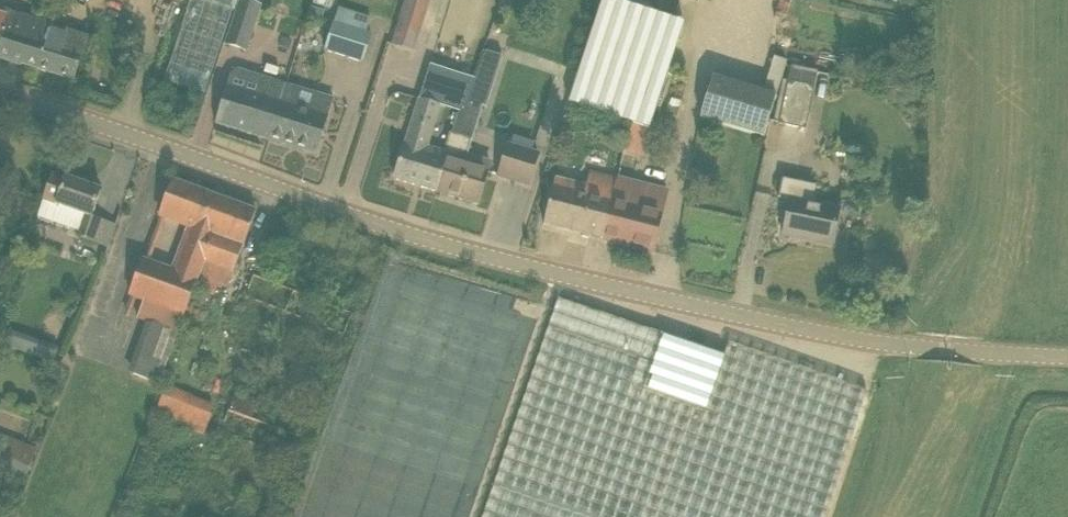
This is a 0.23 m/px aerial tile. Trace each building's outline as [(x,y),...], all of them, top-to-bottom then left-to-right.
[(255,0),(241,0),(227,45),(246,51),(262,2),(255,0)] [(390,43),(415,50),(430,0),(404,0),(390,43)] [(684,24),(611,0),(602,0),(569,103),(650,129),(684,24)] [(47,24),(0,10),(0,58),(74,81),(87,36),(47,24)] [(363,63),(372,34),(333,22),(324,51),(363,63)] [(486,106),(503,56),(485,50),(468,100),(484,105),(486,106)] [(215,124),(317,155),(334,98),(260,76),(255,94),(227,86),(215,124)] [(717,124),(730,81),(714,76),(701,120),(717,124)] [(779,124),(805,129),(813,87),(787,82),(779,124)] [(450,152),(446,150),(428,145),(440,104),(420,98),(395,178),(438,192),(450,152)] [(468,100),(462,98),(452,132),(474,138),(484,105),(468,100)] [(468,159),(470,154),(474,138),(452,132),(446,150),(450,152),(438,192),(478,204),(488,172),(460,163),(462,157),(468,159)] [(508,141),(498,175),(530,185),(540,151),(508,141)] [(590,172),(584,194),(553,186),(544,224),(598,238),(614,177),(590,172)] [(101,191),(65,179),(65,180),(52,176),(43,203),(55,208),(83,217),(75,240),(95,246),(103,222),(91,218),(101,191)] [(614,177),(598,238),(653,252),(667,190),(614,177)] [(185,318),(200,276),(215,238),(203,234),(217,197),(175,182),(161,217),(189,227),(172,272),(145,262),(132,299),(143,302),(185,318)] [(215,238),(200,276),(231,287),(257,212),(217,197),(203,234),(215,238)] [(783,235),(832,245),(838,212),(789,202),(783,235)] [(859,411),(866,391),(729,343),(724,356),(559,299),(551,319),(483,516),(824,516),(859,411)] [(10,348),(15,334),(0,329),(0,344),(10,348)] [(28,351),(53,359),(57,346),(32,338),(28,351)] [(216,407),(167,387),(155,418),(204,437),(216,407)] [(236,391),(228,411),(303,438),(310,419),(236,391)] [(0,466),(27,476),(37,449),(0,435),(0,466)]
